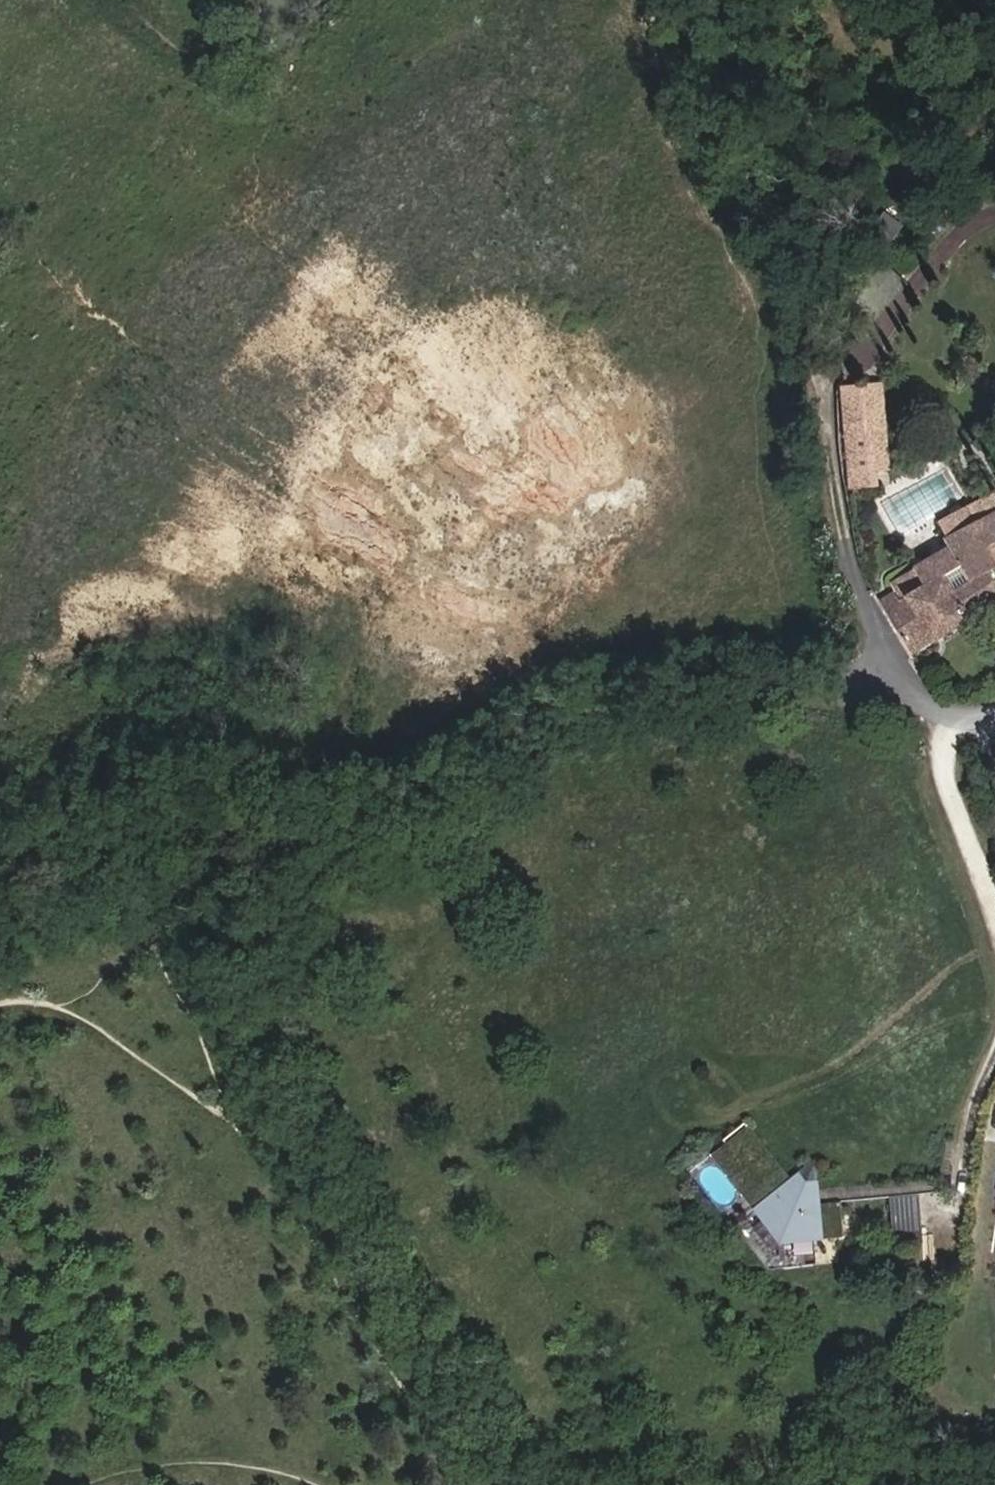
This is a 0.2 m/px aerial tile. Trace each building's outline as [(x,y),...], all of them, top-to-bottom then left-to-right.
[(932,253),(925,266),(942,274),(948,261),(932,253)] [(884,266),(849,306),(869,323),(904,284),(884,266)] [(864,372),(838,375),(851,486),(876,483),(864,372)] [(912,654),(969,619),(967,617),(994,600),(994,579),(989,570),(994,566),(994,490),(994,489),(936,522),(942,531),(931,538),(940,552),(889,583),(901,601),(885,611),(912,654)] [(772,1221),(818,1197),(817,1190),(822,1190),(820,1174),(802,1190),(754,1131),(730,1151),(735,1157),(740,1153),(746,1160),(732,1171),(772,1221)] [(762,1221),(765,1224),(772,1221),(732,1171),(746,1160),(740,1153),(735,1157),(720,1168),(762,1221)] [(852,1234),(849,1204),(818,1208),(818,1197),(772,1221),(787,1241),(852,1234)] [(762,1221),(752,1229),(778,1261),(826,1255),(825,1244),(865,1240),(861,1202),(849,1204),(852,1234),(787,1241),(772,1221),(765,1224),(762,1221)]
